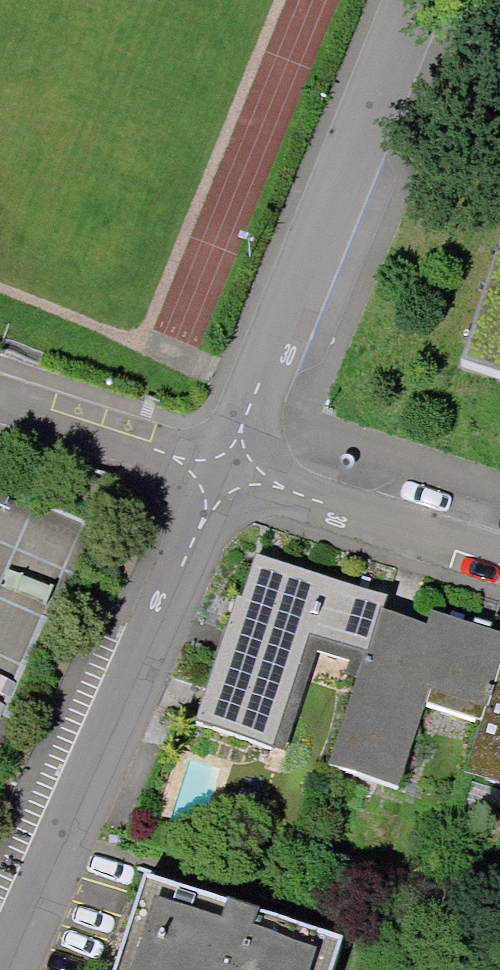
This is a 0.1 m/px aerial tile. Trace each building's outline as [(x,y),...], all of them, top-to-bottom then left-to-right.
[(462,356),(499,369),(499,243),(462,356)] [(197,727),(283,755),(317,652),(364,668),(381,618),(385,604),(257,562),(243,605),(238,603),(197,727)] [(489,713),(499,678),(499,641),(433,619),(428,634),(381,618),(364,668),(331,771),(398,793),(430,694),(489,713)] [(489,713),(467,779),(499,789),(499,678),(489,713)] [(116,969),(333,969),(343,939),(147,876),(116,969)]
